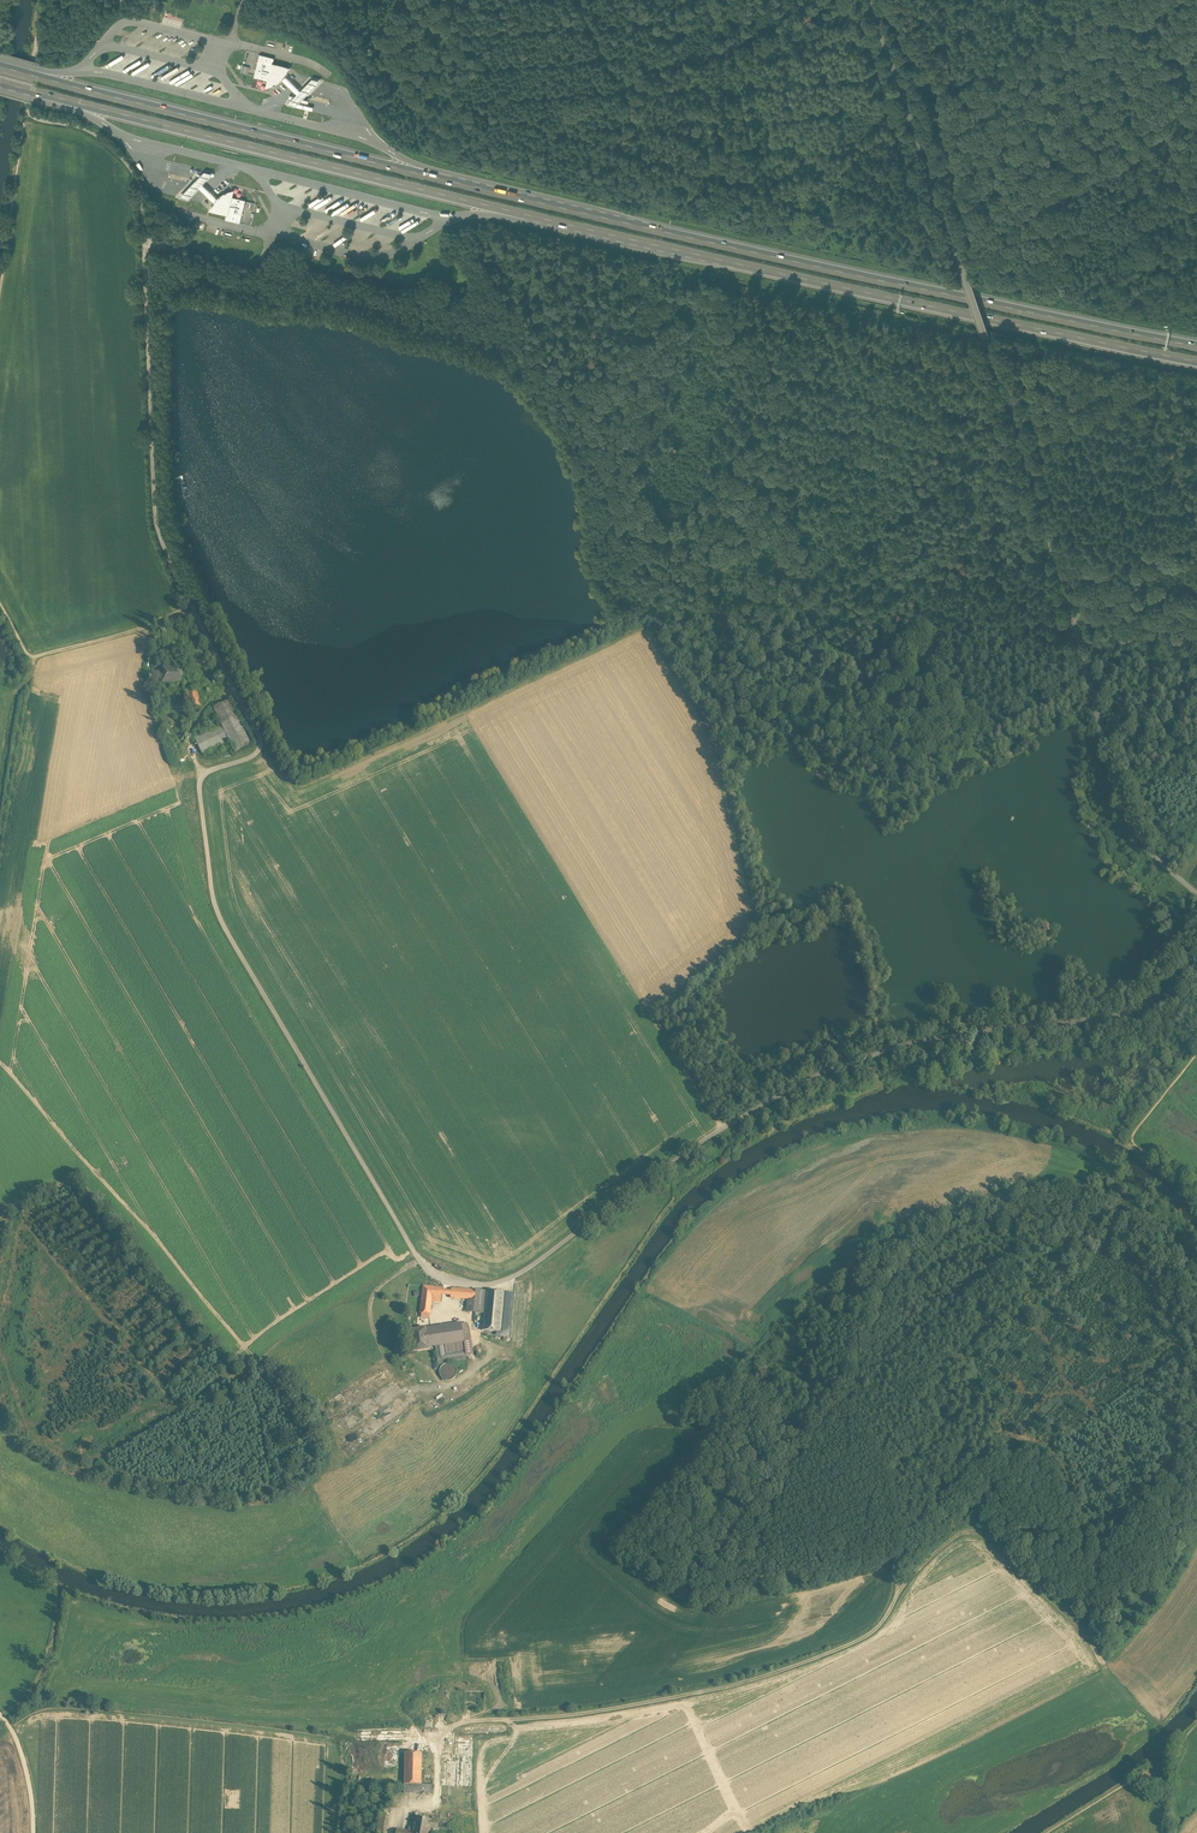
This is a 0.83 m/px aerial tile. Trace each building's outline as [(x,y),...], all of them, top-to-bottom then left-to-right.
[(274,57),(260,54),(254,75),(254,77),(268,80),(266,85),(273,83),(281,78),(285,74),(288,67),(272,63),(274,57)] [(249,67),(242,65),(241,72),(248,74),(249,67)] [(312,78),(301,90),(285,74),(281,78),(297,94),(287,104),(295,106),(320,80),(312,78)] [(204,171),(179,196),(187,198),(199,187),(216,201),(219,198),(202,183),(212,173),(204,171)] [(216,201),(214,211),(230,215),(228,221),(243,224),(248,201),(234,198),(236,193),(229,195),(223,199),(219,198),(216,201)] [(259,207),(252,205),(250,212),(257,214),(259,207)] [(192,646),(183,648),(184,653),(199,650),(198,644),(192,645),(192,646)] [(184,669),(163,669),(163,684),(183,684),(184,669)] [(193,688),(187,690),(192,710),(199,708),(195,692),(199,691),(198,685),(193,686),(193,688)] [(230,701),(214,709),(222,726),(195,739),(202,754),(229,741),(235,753),(251,745),(230,701)] [(433,1287),(423,1286),(421,1303),(431,1305),(432,1296),(433,1287)] [(476,1290),(433,1287),(432,1296),(450,1298),(475,1300),(476,1290)] [(504,1293),(486,1291),(484,1309),(483,1321),(482,1331),(500,1332),(504,1293)] [(431,1305),(421,1303),(420,1313),(430,1314),(431,1305)] [(484,1309),(477,1308),(476,1320),(483,1321),(484,1309)] [(461,1324),(426,1329),(429,1346),(435,1346),(438,1364),(466,1360),(465,1351),(446,1354),(445,1344),(464,1341),(461,1324)] [(426,1328),(410,1330),(414,1352),(429,1349),(429,1346),(426,1329),(426,1328)] [(456,1376),(457,1372),(456,1369),(454,1366),(451,1365),(448,1364),(444,1365),(442,1367),(440,1369),(439,1373),(440,1376),(442,1379),(445,1381),(448,1381),(451,1380),(454,1379),(456,1376)] [(357,1410),(340,1422),(347,1432),(364,1420),(357,1410)] [(457,1755),(443,1755),(442,1786),(464,1786),(464,1787),(466,1787),(466,1786),(473,1786),(473,1736),(458,1736),(457,1755)] [(399,1744),(358,1743),(358,1767),(398,1768),(399,1744)] [(429,1753),(404,1753),(404,1784),(433,1785),(433,1773),(429,1772),(429,1753)] [(433,1785),(404,1784),(404,1792),(433,1794),(433,1785)] [(386,1810),(380,1809),(377,1830),(383,1831),(386,1810)] [(413,1832),(396,1829),(396,1832),(418,1832),(418,1831),(430,1832),(430,1831),(430,1827),(433,1828),(437,1829),(439,1821),(416,1817),(413,1832)]
